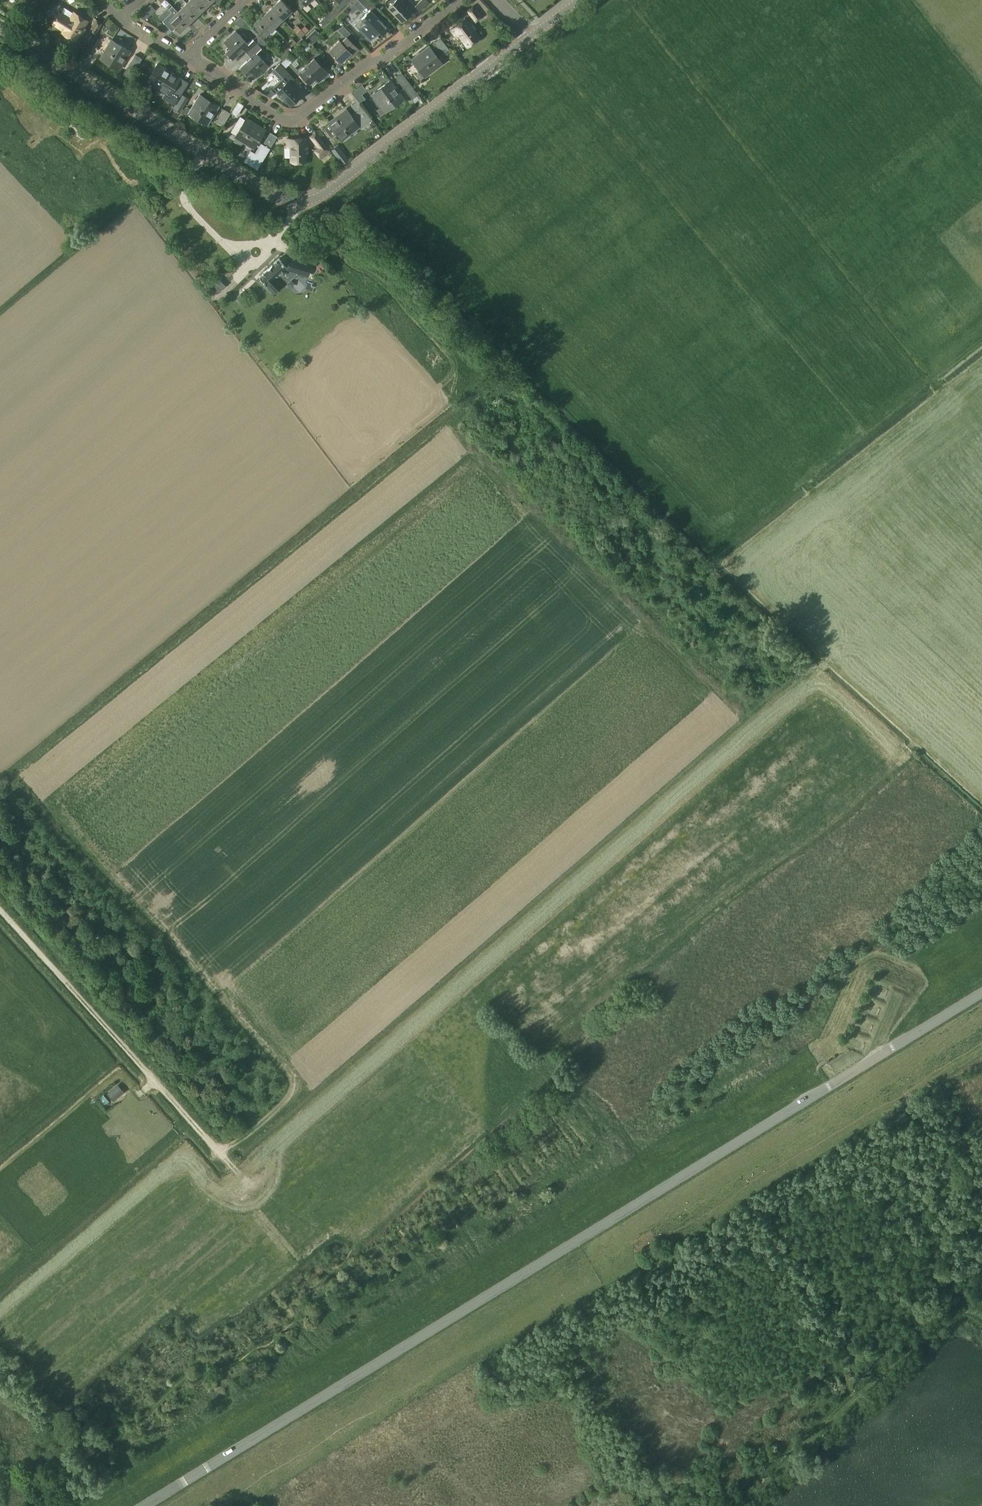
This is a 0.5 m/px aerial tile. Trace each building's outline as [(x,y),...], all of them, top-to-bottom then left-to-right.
[(186,2),(197,14),(206,6),(201,0),(189,0),(186,2)] [(292,10),(283,0),(279,0),(272,7),(283,19),(292,10)] [(381,20),(385,16),(370,0),(359,0),(367,9),(368,7),(370,9),(361,18),(365,22),(359,28),(370,40),(376,33),(379,36),(388,27),(381,20)] [(385,1),(385,4),(388,7),(401,21),(411,11),(400,0),(386,0),(385,1)] [(427,0),(421,0),(415,6),(420,11),(429,2),(427,0)] [(186,2),(177,11),(189,23),(197,14),(186,2)] [(338,3),(329,11),(334,16),(343,7),(338,3)] [(179,31),(189,23),(177,11),(172,5),(168,9),(171,11),(162,20),(172,31),(176,27),(179,31)] [(467,10),(476,21),(481,17),(473,6),(467,10)] [(72,10),(71,11),(64,7),(61,12),(59,11),(52,23),(63,31),(62,32),(76,41),(88,20),(72,10)] [(274,27),(283,19),(272,7),(263,15),(274,27)] [(334,16),(329,11),(324,16),(329,21),(334,16)] [(265,36),(274,27),(263,15),(254,24),(265,36)] [(467,46),(480,37),(466,18),(450,29),(455,36),(458,34),(467,46)] [(103,23),(96,19),(89,31),(95,35),(103,23)] [(309,30),(306,26),(298,34),(301,37),(308,31),(309,30)] [(320,34),(315,29),(306,38),(312,44),(317,39),(316,38),(320,34)] [(243,49),(247,52),(262,38),(258,34),(253,38),(248,44),(236,31),(224,42),(229,48),(226,52),(232,59),(243,49)] [(353,55),(358,49),(346,36),(341,42),(339,40),(329,50),(340,62),(350,53),(353,55)] [(292,37),(288,41),(292,46),(296,42),(292,37)] [(434,52),(438,57),(449,48),(440,37),(431,44),(436,51),(434,52)] [(256,52),(262,47),(266,42),(262,38),(247,52),(251,57),(240,67),(247,74),(251,71),(256,77),(269,66),(256,52)] [(118,70),(130,50),(111,39),(100,58),(118,70)] [(292,46),(288,41),(283,45),(286,48),(279,54),(284,60),(293,51),(290,48),(292,46)] [(411,59),(420,70),(415,74),(420,80),(425,76),(442,63),(438,57),(434,52),(429,45),(411,59)] [(135,54),(128,66),(135,70),(142,58),(135,54)] [(319,82),(328,73),(314,58),(299,73),(309,83),(315,78),(319,82)] [(189,82),(182,78),(181,78),(157,63),(146,82),(164,94),(162,97),(175,105),(181,94),(189,82)] [(301,95),(290,84),(294,79),(280,64),(274,68),(286,81),(277,91),(291,105),(301,95)] [(401,72),(395,77),(413,101),(420,96),(401,72)] [(386,111),(403,98),(390,80),(373,93),(386,111)] [(206,124),(218,106),(200,94),(188,113),(206,124)] [(342,140),(359,127),(360,129),(372,120),(366,111),(357,100),(351,105),(356,111),(351,115),(346,109),(328,122),(342,140)] [(231,113),(224,109),(216,120),(223,125),(231,113)] [(77,118),(69,126),(82,139),(90,131),(77,118)] [(253,148),(265,129),(246,118),(234,137),(253,148)] [(317,147),(313,150),(320,159),(331,151),(316,131),(309,137),(317,147)] [(277,136),(270,132),(263,144),(270,148),(277,136)] [(290,162),(306,162),(305,138),(286,138),(287,147),(290,147),(290,162)] [(268,285),(267,284),(278,274),(282,279),(291,271),(286,266),(287,266),(279,258),(260,277),(255,281),(263,290),(268,285)] [(828,1066),(829,1065),(832,1069),(848,1059),(845,1053),(828,1063),(826,1065),(827,1066),(828,1066)] [(106,1093),(113,1100),(124,1091),(117,1083),(106,1093)] [(658,1255),(651,1242),(640,1249),(648,1261),(658,1255)]
